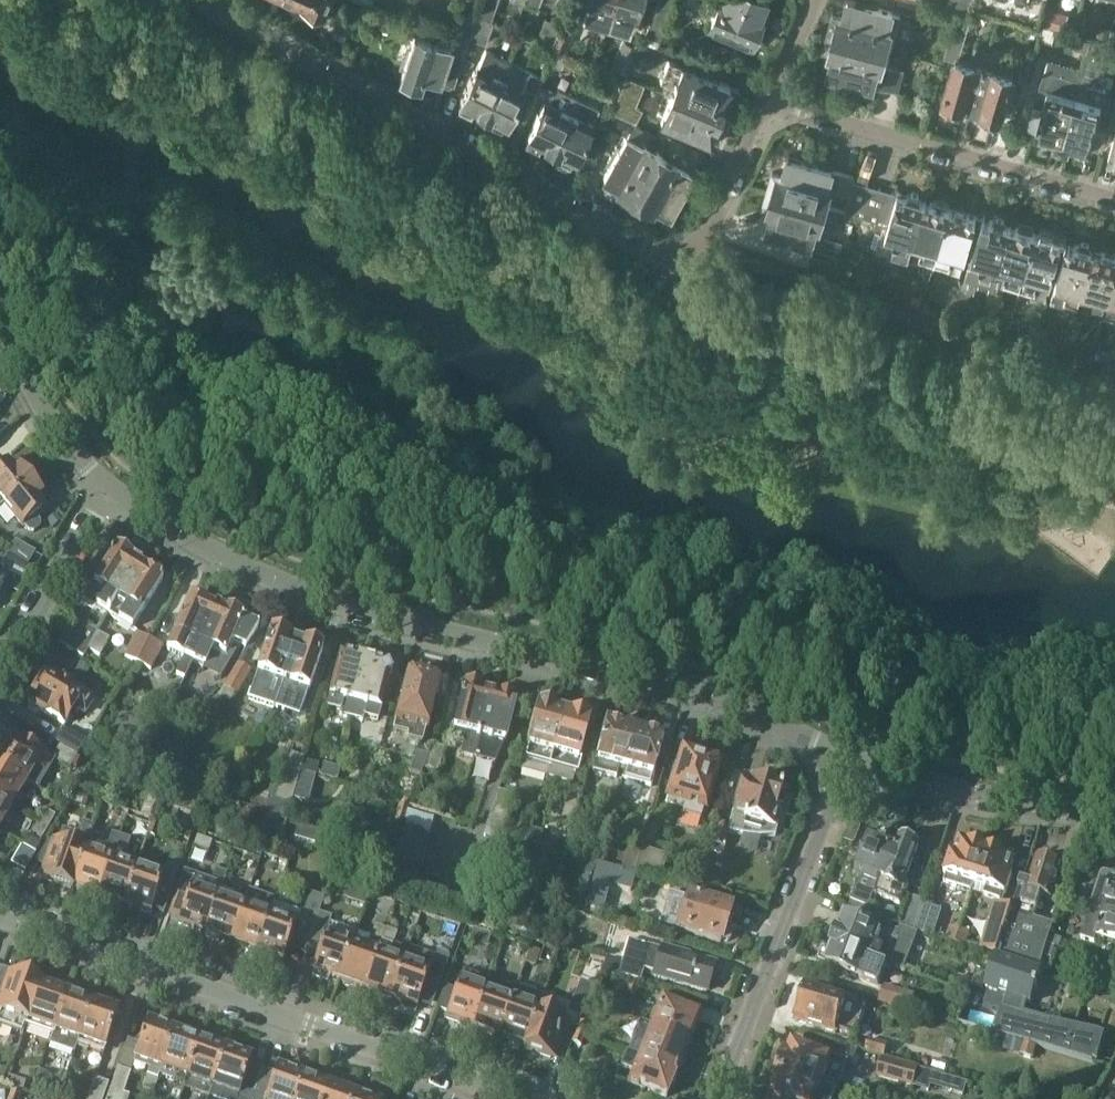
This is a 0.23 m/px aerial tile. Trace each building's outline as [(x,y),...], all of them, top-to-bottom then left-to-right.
[(300,3),(305,5),(307,10),(314,13),(319,12),(323,13),(329,0),(295,0),(300,3)] [(492,20),(498,0),(483,0),(478,14),(492,20)] [(606,25),(606,24),(613,0),(586,0),(585,3),(594,5),(590,20),(606,25)] [(606,25),(621,30),(625,14),(635,17),(640,0),(613,0),(606,24),(606,25)] [(766,0),(709,0),(705,10),(714,13),(709,26),(752,44),(763,18),(761,17),(768,1),(766,0)] [(828,31),(894,49),(903,14),(880,7),(880,6),(863,1),(863,3),(853,0),(849,0),(844,17),(842,16),(842,17),(833,15),(828,31)] [(931,0),(897,0),(895,7),(928,15),(931,0)] [(948,3),(969,9),(970,6),(969,6),(972,0),(950,0),(948,3)] [(969,6),(970,6),(1032,22),(1041,25),(1042,25),(1048,0),(972,0),(969,6)] [(478,12),(465,7),(457,31),(471,36),(471,34),(477,16),(478,12)] [(961,56),(975,12),(961,7),(946,57),(956,60),(945,98),(946,99),(943,108),(960,113),(963,104),(973,107),(991,49),(977,46),(973,60),(961,56)] [(495,21),(492,20),(478,14),(477,16),(471,34),(488,41),(495,21)] [(544,42),(548,44),(558,22),(545,17),(536,39),(544,42)] [(575,25),(561,20),(551,45),(557,48),(564,50),(575,25)] [(340,22),(335,39),(346,43),(352,25),(340,22)] [(894,49),(828,31),(822,52),(832,54),(832,55),(833,56),(829,73),(843,77),(843,78),(859,83),(860,81),(875,85),(892,89),(898,67),(889,65),(894,49)] [(458,75),(464,54),(470,38),(469,37),(455,33),(451,45),(415,33),(400,74),(420,82),(424,73),(436,77),(436,79),(437,82),(447,86),(451,84),(451,83),(454,84),(458,75)] [(1071,48),(1087,51),(1090,41),(1075,37),(1071,48)] [(1080,80),(1063,139),(1071,141),(1090,146),(1091,144),(1100,147),(1105,129),(1097,127),(1108,88),(1089,83),(1091,76),(1100,71),(1107,42),(1092,38),(1083,68),(1080,80)] [(624,39),(612,68),(625,73),(638,44),(624,39)] [(564,50),(557,48),(551,61),(565,68),(571,53),(564,50)] [(991,49),(973,107),(984,110),(981,119),(998,124),(1000,115),(1003,116),(1015,72),(1000,68),(1004,53),(991,49)] [(476,109),(483,113),(509,61),(487,50),(480,64),(479,64),(460,99),(462,100),(459,107),(471,114),(475,107),(476,108),(476,109)] [(465,77),(471,59),(464,54),(458,75),(465,77)] [(730,85),(669,60),(660,81),(668,84),(666,90),(671,92),(670,95),(694,105),(696,101),(721,111),(724,104),(732,108),(740,90),(730,86),(730,85)] [(509,61),(483,113),(490,116),(491,115),(492,116),(488,123),(501,130),(505,122),(507,124),(526,88),(534,93),(542,80),(542,78),(528,71),(509,61)] [(624,76),(625,73),(612,68),(598,96),(613,102),(624,76)] [(1035,106),(1029,126),(1037,129),(1037,130),(1056,136),(1056,137),(1063,139),(1080,80),(1046,69),(1045,70),(1041,86),(1049,89),(1043,109),(1035,106)] [(543,144),(551,147),(575,97),(559,89),(542,80),(534,93),(534,95),(543,100),(528,134),(530,135),(526,143),(538,149),(542,142),(544,143),(543,144)] [(694,105),(670,95),(659,119),(705,137),(705,136),(719,142),(726,124),(717,120),(721,111),(696,101),(694,105)] [(600,110),(575,97),(551,147),(559,151),(559,150),(561,151),(558,158),(570,165),(574,157),(576,158),(600,110)] [(612,111),(634,121),(636,122),(643,108),(636,105),(629,102),(619,97),(612,111)] [(605,111),(601,120),(607,123),(611,114),(605,111)] [(633,125),(613,114),(606,127),(626,137),(604,176),(619,185),(618,186),(619,187),(615,195),(631,204),(661,151),(645,142),(650,133),(633,125)] [(661,151),(631,204),(647,213),(652,205),(653,206),(654,205),(670,213),(677,200),(679,201),(687,186),(686,186),(693,172),(699,160),(681,151),(676,159),(661,151)] [(773,172),(767,190),(824,206),(829,188),(850,194),(854,180),(855,175),(842,171),(834,169),(819,165),(820,164),(804,159),(804,160),(789,156),(784,174),(781,173),(781,174),(773,172)] [(847,204),(845,212),(858,216),(867,184),(854,180),(850,194),(847,204)] [(867,184),(858,216),(871,219),(873,212),(880,188),(867,184)] [(876,220),(868,247),(894,255),(895,250),(908,254),(923,200),(922,199),(919,193),(912,191),(906,195),(897,192),(897,193),(895,192),(880,188),(873,212),(871,219),(876,220)] [(767,190),(762,208),(771,211),(771,212),(772,213),(767,230),(782,234),(782,235),(798,239),(798,238),(812,242),(816,243),(813,254),(837,261),(843,242),(824,236),(832,208),(824,206),(767,190)] [(908,254),(906,259),(920,263),(921,258),(934,262),(950,207),(924,199),(923,200),(908,254)] [(950,207),(934,262),(949,267),(948,270),(960,274),(977,216),(950,208),(950,207)] [(961,284),(959,289),(956,302),(968,305),(974,287),(976,288),(980,276),(992,279),(995,270),(1008,224),(1006,224),(1006,223),(1005,221),(1003,219),(1002,218),(1000,217),(997,217),(995,217),(993,219),(992,220),(983,217),(970,259),(965,276),(963,284),(961,284)] [(1022,278),(1036,233),(1035,232),(1036,232),(1032,231),(1033,227),(1020,223),(1019,227),(1009,224),(1009,225),(1008,224),(995,270),(1022,278)] [(1061,240),(1052,238),(1052,237),(1051,235),(1050,234),(1049,232),(1047,232),(1046,231),(1045,231),(1043,231),(1041,231),(1040,232),(1039,232),(1038,233),(1036,233),(1022,278),(1019,287),(1034,292),(1033,295),(1045,299),(1061,240)] [(1078,305),(1093,249),(1091,249),(1089,243),(1083,241),(1077,245),(1067,242),(1050,301),(1063,305),(1065,301),(1078,305)] [(1104,312),(1114,274),(1114,254),(1094,248),(1093,249),(1078,305),(1076,309),(1089,313),(1091,308),(1104,312)] [(1104,312),(1114,315),(1114,274),(1104,312)] [(952,287),(948,300),(956,302),(959,289),(952,287)] [(1000,296),(989,293),(985,307),(996,310),(1000,296)] [(1034,312),(1029,328),(1038,330),(1039,330),(1043,314),(1034,312)] [(1083,320),(1074,317),(1069,335),(1078,337),(1083,320)] [(1037,337),(1035,341),(1045,344),(1048,332),(1039,330),(1038,330),(1037,337)] [(6,505),(22,492),(34,483),(20,466),(16,470),(9,462),(0,469),(0,510),(6,505)] [(22,492),(6,505),(24,527),(24,526),(29,532),(36,531),(38,529),(41,523),(36,517),(47,508),(41,500),(45,496),(34,483),(22,492)] [(28,566),(36,552),(16,541),(8,555),(28,566)] [(94,584),(85,599),(109,614),(137,569),(140,566),(141,564),(140,563),(133,559),(117,548),(115,552),(94,584)] [(21,577),(28,566),(8,555),(2,566),(21,577)] [(137,569),(109,614),(132,629),(163,580),(161,579),(160,578),(160,574),(152,569),(148,571),(147,570),(140,566),(137,569)] [(9,589),(19,594),(24,585),(14,580),(9,589)] [(190,597),(167,650),(184,658),(176,674),(184,678),(191,661),(192,661),(214,612),(207,609),(208,605),(205,603),(204,599),(198,597),(194,599),(190,597)] [(214,612),(192,661),(207,668),(219,674),(225,677),(241,650),(245,652),(259,627),(241,619),(242,618),(225,610),(224,613),(215,610),(214,612)] [(83,657),(88,649),(96,633),(84,626),(78,638),(68,631),(60,643),(83,657)] [(271,634),(249,699),(275,708),(277,703),(297,643),(288,640),(286,635),(277,632),(271,634)] [(110,641),(96,633),(88,649),(101,657),(110,641)] [(127,658),(137,663),(149,640),(139,635),(127,658)] [(160,646),(149,640),(137,663),(148,668),(160,646)] [(277,703),(275,708),(300,717),(309,691),(323,652),(321,651),(319,646),(310,643),(305,646),(297,643),(277,703)] [(330,696),(327,707),(332,709),(341,711),(340,715),(352,718),(366,665),(357,662),(355,658),(343,655),(339,658),(330,696)] [(81,662),(75,671),(86,678),(91,668),(81,662)] [(223,688),(238,696),(252,672),(238,663),(223,688)] [(366,665),(352,718),(364,721),(365,716),(378,720),(380,713),(379,713),(380,709),(382,709),(387,688),(390,676),(392,675),(388,667),(389,666),(381,664),(377,663),(377,664),(373,666),(366,665)] [(76,707),(85,713),(94,698),(47,670),(41,682),(38,683),(34,688),(35,691),(28,703),(32,705),(34,700),(44,706),(42,709),(41,710),(65,725),(76,707)] [(408,677),(397,721),(398,721),(395,731),(405,734),(410,736),(409,740),(421,743),(425,728),(426,728),(434,698),(436,698),(439,685),(437,680),(435,679),(435,677),(428,675),(427,677),(422,676),(422,674),(416,672),(415,674),(413,674),(408,677)] [(462,756),(473,759),(481,729),(489,694),(481,692),(482,689),(465,685),(454,731),(457,731),(454,744),(465,746),(462,756)] [(506,743),(516,701),(489,694),(481,729),(473,759),(497,764),(505,743),(506,743)] [(528,748),(525,759),(522,771),(545,778),(564,714),(555,712),(554,707),(544,705),(541,708),(539,707),(528,748)] [(572,785),(576,773),(579,762),(590,721),(587,720),(585,715),(578,713),(575,716),(564,714),(545,778),(572,785)] [(597,761),(594,772),(617,778),(619,768),(624,769),(634,733),(626,731),(626,730),(624,729),(623,729),(624,726),(611,723),(610,726),(609,726),(607,725),(598,761),(597,761)] [(55,741),(60,744),(79,756),(87,743),(63,729),(55,741)] [(624,769),(622,779),(629,781),(652,787),(655,777),(653,777),(657,762),(657,760),(663,740),(661,739),(660,739),(659,735),(650,732),(646,735),(644,735),(644,736),(634,733),(624,769)] [(55,761),(55,760),(52,758),(21,740),(21,741),(20,740),(19,742),(9,736),(0,750),(0,766),(28,782),(39,788),(47,774),(55,761)] [(55,760),(55,761),(70,770),(79,756),(60,744),(52,758),(55,760)] [(432,745),(428,757),(424,769),(437,774),(445,749),(432,745)] [(682,752),(665,806),(677,809),(677,808),(681,810),(680,813),(700,819),(703,807),(705,807),(719,763),(715,762),(713,757),(704,754),(699,757),(682,752)] [(279,850),(293,801),(300,777),(305,758),(291,753),(279,789),(275,787),(258,843),(279,850)] [(422,777),(424,769),(428,757),(416,753),(409,772),(422,777)] [(325,765),(321,778),(335,782),(339,769),(325,765)] [(28,782),(0,766),(0,798),(13,806),(17,801),(19,802),(25,792),(23,790),(28,782)] [(317,781),(300,777),(293,801),(310,805),(317,781)] [(717,826),(709,852),(722,856),(730,829),(734,830),(742,832),(744,826),(745,822),(761,826),(759,833),(758,834),(765,835),(776,834),(777,832),(783,811),(777,809),(782,792),(783,788),(773,785),(772,785),(770,782),(764,781),(761,782),(760,781),(751,779),(749,786),(741,784),(732,816),(728,829),(720,827),(717,826)] [(516,797),(497,791),(486,828),(504,833),(516,797)] [(193,821),(194,816),(199,804),(172,794),(165,811),(193,821)] [(8,815),(11,817),(16,807),(13,806),(0,798),(0,828),(8,815)] [(46,808),(39,821),(48,826),(55,813),(46,808)] [(42,837),(48,826),(39,821),(32,832),(42,837)] [(49,840),(36,864),(49,871),(46,880),(71,889),(90,838),(94,826),(83,822),(79,833),(64,828),(59,843),(49,840)] [(159,838),(163,825),(156,823),(152,835),(159,838)] [(540,842),(545,829),(532,825),(528,838),(540,842)] [(855,891),(851,901),(869,908),(874,894),(885,867),(894,845),(891,844),(894,837),(892,834),(883,830),(880,832),(878,838),(877,838),(876,837),(876,838),(875,838),(870,840),(869,840),(868,844),(862,858),(855,875),(860,877),(855,891)] [(90,838),(71,889),(73,890),(74,887),(76,888),(78,892),(83,893),(87,892),(98,895),(120,836),(107,832),(103,843),(90,838)] [(429,839),(403,832),(392,874),(417,881),(429,839)] [(885,867),(874,894),(903,905),(906,896),(910,886),(904,884),(919,846),(918,846),(920,840),(919,837),(908,833),(905,834),(903,841),(901,840),(898,846),(894,845),(885,867)] [(120,836),(98,895),(112,900),(114,904),(118,906),(123,904),(124,905),(135,873),(136,873),(139,863),(125,857),(131,840),(120,836)] [(191,847),(208,852),(212,842),(195,836),(191,847)] [(945,882),(974,891),(988,847),(985,846),(982,844),(977,842),(973,842),(959,838),(954,855),(951,854),(945,874),(947,875),(945,882)] [(989,847),(988,847),(974,891),(1001,900),(1003,894),(1007,896),(1014,875),(1009,873),(1015,856),(1001,852),(998,849),(993,847),(989,847)] [(632,848),(626,870),(637,874),(644,851),(632,848)] [(645,849),(638,873),(664,881),(671,856),(645,849)] [(998,954),(1041,968),(1055,923),(1037,917),(1042,898),(1052,901),(1063,867),(1058,865),(1059,861),(1044,857),(1043,860),(1038,858),(1029,883),(1022,881),(1014,908),(1013,907),(998,954)] [(598,861),(587,858),(576,889),(587,893),(598,861)] [(135,873),(124,905),(151,914),(153,910),(164,914),(180,869),(168,865),(165,872),(139,863),(136,873),(135,873)] [(607,866),(602,883),(632,891),(637,874),(613,867),(607,865),(607,866)] [(185,872),(170,915),(181,919),(179,924),(205,933),(218,897),(222,886),(227,873),(216,869),(212,881),(185,872)] [(720,890),(724,874),(707,869),(702,885),(720,890)] [(1090,910),(1114,919),(1114,877),(1105,873),(1102,874),(1090,910)] [(218,897),(205,933),(207,934),(206,936),(219,941),(220,938),(231,942),(243,906),(247,895),(222,886),(218,897)] [(243,906),(231,942),(244,947),(243,950),(253,954),(254,951),(257,952),(270,915),(271,916),(276,901),(260,895),(249,891),(247,895),(243,906)] [(270,915),(257,952),(268,955),(266,959),(281,964),(282,960),(284,961),(288,948),(299,916),(315,922),(319,911),(325,896),(311,891),(304,912),(285,905),(289,895),(279,892),(276,901),(271,916),(270,915)] [(687,900),(669,894),(660,925),(678,930),(677,932),(720,944),(721,942),(728,942),(732,932),(725,926),(730,910),(688,898),(687,900)] [(917,931),(925,903),(926,901),(910,895),(902,924),(905,926),(904,928),(917,932),(917,931)] [(925,903),(917,931),(933,936),(942,909),(925,903)] [(998,954),(1013,907),(997,903),(983,949),(998,954)] [(511,927),(541,936),(546,918),(517,908),(511,927)] [(1090,910),(1080,938),(1095,944),(1097,937),(1114,943),(1114,919),(1090,910)] [(309,940),(304,954),(317,958),(313,971),(314,971),(313,975),(328,981),(330,977),(339,980),(351,944),(356,931),(330,922),(332,916),(319,911),(315,922),(309,940)] [(887,962),(887,964),(904,969),(917,932),(904,928),(905,926),(902,924),(900,931),(885,926),(882,931),(846,918),(840,934),(838,933),(835,942),(887,962)] [(375,926),(370,939),(381,943),(386,929),(375,926)] [(962,929),(952,926),(947,940),(958,943),(962,929)] [(377,954),(365,989),(377,994),(380,998),(385,1000),(389,998),(391,998),(403,962),(387,957),(391,946),(392,946),(397,933),(386,929),(381,943),(377,954)] [(962,929),(958,943),(968,945),(973,931),(962,929)] [(628,940),(620,964),(607,960),(603,971),(640,982),(643,970),(655,974),(654,977),(707,992),(714,964),(688,957),(689,955),(663,948),(662,949),(628,940)] [(864,981),(879,986),(887,964),(887,962),(835,942),(832,949),(833,949),(833,951),(825,948),(820,961),(827,964),(827,966),(864,980),(864,981)] [(351,944),(339,980),(341,981),(344,985),(348,987),(352,985),(365,989),(377,954),(351,944)] [(403,962),(391,998),(404,1003),(402,1007),(416,1012),(421,998),(434,1002),(434,1001),(449,959),(436,955),(435,959),(419,953),(409,950),(408,949),(403,962)] [(988,992),(984,1006),(1001,1011),(998,1024),(1001,1025),(998,1035),(1025,1043),(1036,1047),(1068,1056),(1091,1063),(1093,1063),(1100,1039),(1098,1038),(1019,1015),(1020,1014),(1024,1001),(1030,1003),(1040,972),(995,958),(985,992),(988,992)] [(42,983),(3,969),(0,978),(0,992),(0,993),(0,1026),(15,1031),(18,1023),(27,1026),(41,985),(42,983)] [(463,976),(448,1018),(474,1028),(488,989),(491,980),(465,971),(464,971),(463,976)] [(488,989),(474,1028),(475,1028),(478,1033),(481,1034),(487,1033),(499,1037),(511,999),(515,989),(503,984),(491,980),(488,989)] [(27,1026),(52,1035),(66,994),(54,990),(55,987),(45,983),(44,986),(41,985),(27,1026)] [(582,983),(572,1007),(584,1012),(594,987),(582,983)] [(511,999),(499,1037),(511,1041),(514,1045),(519,1047),(523,1045),(525,1046),(542,996),(527,991),(516,987),(515,989),(511,999)] [(838,1031),(856,1036),(866,1005),(806,987),(805,991),(802,993),(800,1001),(801,1005),(796,1021),(837,1034),(838,1031)] [(879,1000),(902,1007),(906,994),(883,987),(879,1000)] [(75,1053),(77,1047),(92,1003),(89,1002),(90,999),(80,996),(79,999),(66,994),(52,1035),(49,1044),(75,1053)] [(525,1046),(524,1049),(535,1052),(551,1058),(557,1040),(558,1040),(559,1036),(558,1036),(565,1019),(549,1013),(553,1000),(542,996),(525,1046)] [(662,1000),(652,1026),(689,1041),(690,1036),(693,1037),(696,1027),(694,1026),(699,1015),(662,1000)] [(119,1012),(92,1003),(77,1047),(88,1051),(90,1043),(106,1049),(119,1012)] [(639,1021),(627,1053),(633,1055),(640,1058),(676,1072),(677,1070),(679,1071),(683,1061),(681,1060),(689,1041),(652,1026),(639,1021)] [(142,1043),(136,1059),(152,1065),(145,1088),(154,1091),(159,1076),(175,1032),(148,1023),(142,1043)] [(580,1023),(577,1032),(585,1036),(589,1027),(580,1023)] [(979,1042),(982,1030),(970,1027),(967,1038),(979,1042)] [(175,1032),(159,1076),(185,1085),(200,1041),(188,1037),(186,1033),(181,1031),(177,1033),(175,1032)] [(577,1032),(573,1043),(581,1046),(585,1036),(577,1032)] [(866,1050),(886,1056),(889,1045),(870,1039),(866,1050)] [(185,1085),(185,1087),(194,1090),(194,1091),(210,1097),(214,1087),(226,1050),(224,1049),(225,1047),(214,1043),(213,1046),(200,1041),(185,1085)] [(782,1055),(779,1063),(780,1066),(779,1069),(817,1084),(834,1090),(845,1062),(792,1042),(789,1052),(786,1051),(786,1053),(782,1055)] [(1025,1043),(1022,1055),(1033,1059),(1036,1047),(1025,1043)] [(210,1097),(216,1098),(253,1098),(263,1070),(251,1065),(253,1059),(226,1050),(214,1087),(210,1097)] [(621,1065),(615,1081),(617,1082),(629,1086),(631,1083),(667,1098),(671,1087),(673,1088),(677,1077),(674,1076),(676,1072),(640,1058),(633,1055),(627,1053),(626,1052),(621,1065)] [(883,1058),(878,1076),(912,1086),(917,1068),(883,1058)] [(969,1081),(921,1067),(916,1085),(931,1090),(933,1084),(965,1093),(969,1081)] [(253,1098),(297,1098),(304,1078),(278,1068),(276,1074),(263,1070),(253,1098)] [(772,1095),(781,1098),(831,1098),(834,1090),(817,1084),(779,1069),(776,1068),(772,1080),(774,1081),(773,1084),(776,1085),(772,1095)] [(131,1074),(118,1070),(108,1098),(129,1098),(130,1097),(124,1095),(131,1074)] [(297,1098),(326,1098),(330,1087),(318,1082),(316,1079),(311,1077),(307,1079),(304,1078),(297,1098)] [(95,1079),(88,1098),(103,1098),(108,1084),(95,1079)] [(326,1098),(354,1098),(355,1096),(354,1095),(352,1091),(347,1090),(343,1091),(330,1087),(326,1098)] [(10,1098),(19,1098),(22,1091),(13,1088),(10,1098)]
